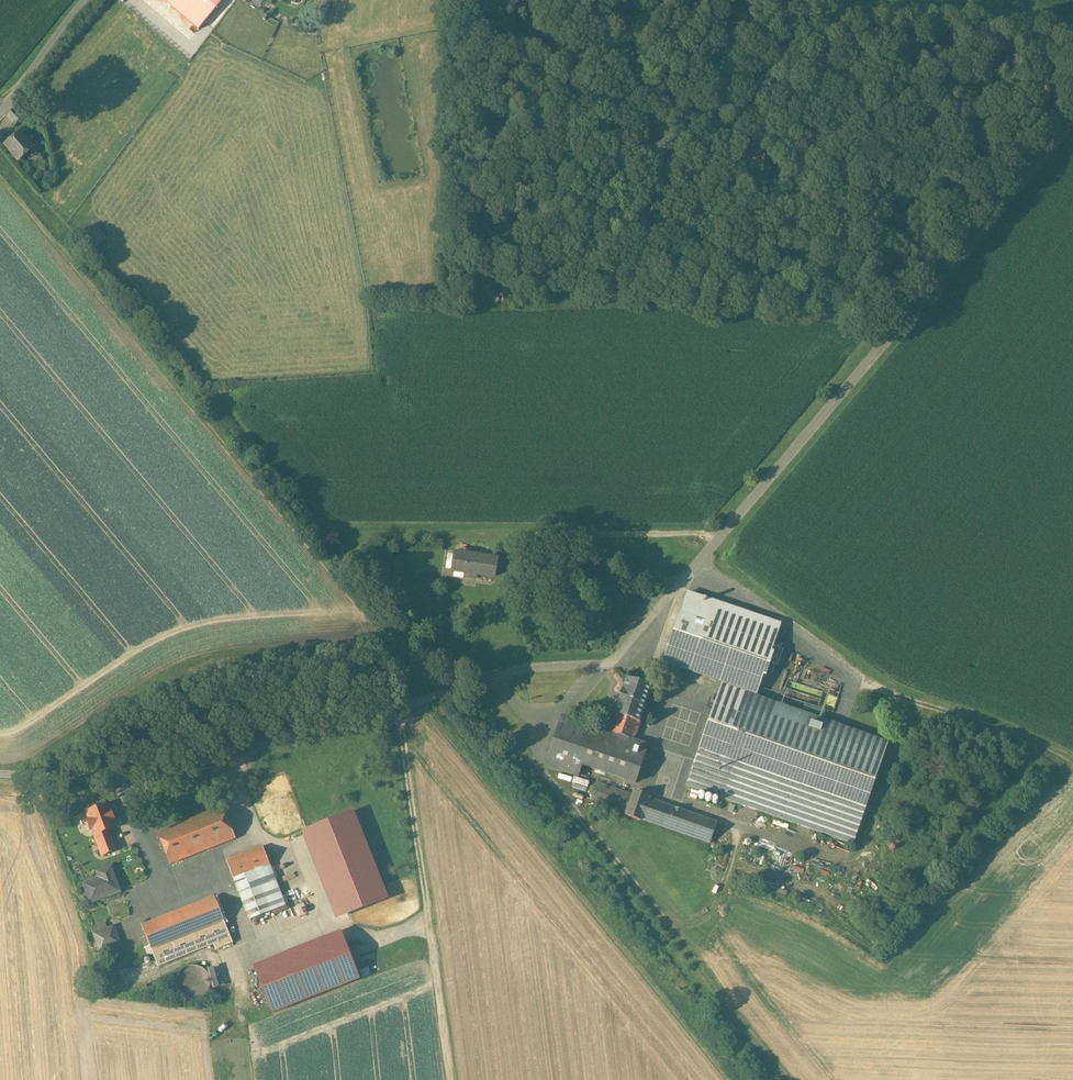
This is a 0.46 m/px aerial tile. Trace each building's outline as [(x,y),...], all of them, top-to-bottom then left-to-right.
[(220,0),(168,0),(205,31),(226,5),(220,0)] [(29,112),(21,103),(15,109),(23,117),(29,112)] [(23,117),(15,109),(7,117),(15,125),(23,117)] [(21,133),(6,146),(19,161),(33,148),(21,133)] [(472,556),(466,551),(464,555),(456,554),(454,571),(465,573),(464,576),(477,578),(477,575),(494,577),(496,560),(472,556)] [(775,640),(710,618),(715,602),(689,593),(667,655),(758,687),(759,686),(762,688),(777,646),(773,644),(775,640)] [(651,686),(628,679),(627,678),(626,680),(623,690),(618,703),(619,703),(615,714),(615,715),(610,732),(633,740),(639,723),(640,723),(640,722),(651,688),(652,688),(652,687),(651,686)] [(815,689),(840,694),(841,690),(835,688),(834,691),(830,690),(832,682),(817,679),(815,689)] [(838,697),(789,681),(783,696),(805,703),(803,709),(824,716),(826,710),(833,713),(838,697)] [(755,708),(746,705),(745,706),(718,697),(687,786),(691,788),(688,797),(720,808),(723,799),(726,800),(739,763),(866,808),(884,755),(819,732),(820,729),(810,725),(809,729),(754,709),(755,708)] [(610,732),(562,717),(546,766),(578,776),(582,765),(636,783),(648,745),(633,740),(610,732)] [(866,808),(739,763),(726,800),(853,845),(866,808)] [(717,823),(649,799),(649,798),(634,792),(633,795),(598,783),(592,800),(627,812),(626,816),(641,821),(642,819),(710,843),(717,823)] [(107,804),(87,812),(90,820),(88,821),(91,829),(93,828),(96,835),(109,830),(116,827),(113,820),(114,820),(111,812),(110,812),(107,804)] [(223,808),(158,833),(170,864),(235,839),(223,808)] [(386,900),(351,812),(314,827),(302,832),(337,920),(348,915),(386,900)] [(117,850),(109,830),(96,835),(95,836),(102,856),(117,850)] [(275,862),(269,845),(263,848),(269,865),(275,862)] [(263,847),(227,861),(234,879),(235,879),(270,865),(269,865),(263,848),(263,847)] [(270,865),(235,879),(250,920),(286,906),(270,865)] [(110,868),(98,873),(101,879),(85,885),(91,902),(119,892),(111,869),(110,868)] [(215,897),(142,926),(146,937),(150,946),(152,952),(224,923),(225,923),(215,897)] [(224,923),(152,952),(158,967),(214,944),(216,949),(232,943),(224,923)] [(107,929),(105,924),(94,928),(96,933),(95,934),(101,951),(120,944),(114,927),(107,929)] [(254,966),(257,975),(345,941),(341,931),(254,966)] [(146,937),(142,939),(145,948),(150,946),(146,937)] [(345,941),(257,975),(272,1013),(360,979),(345,941)] [(193,966),(190,966),(188,967),(185,968),(183,969),(181,971),(179,974),(178,976),(177,978),(177,980),(176,981),(176,983),(177,985),(177,987),(177,989),(178,990),(179,992),(181,994),(183,996),(184,997),(186,998),(188,999),(191,1000),(194,1000),(198,999),(200,999),(202,998),(204,996),(205,995),(206,994),(208,992),(209,989),(210,987),(210,985),(211,982),(210,979),(209,977),(209,975),(208,973),(206,971),(204,969),(202,968),(200,967),(198,966),(196,966),(193,966)] [(217,966),(211,968),(217,990),(223,988),(217,966)]
